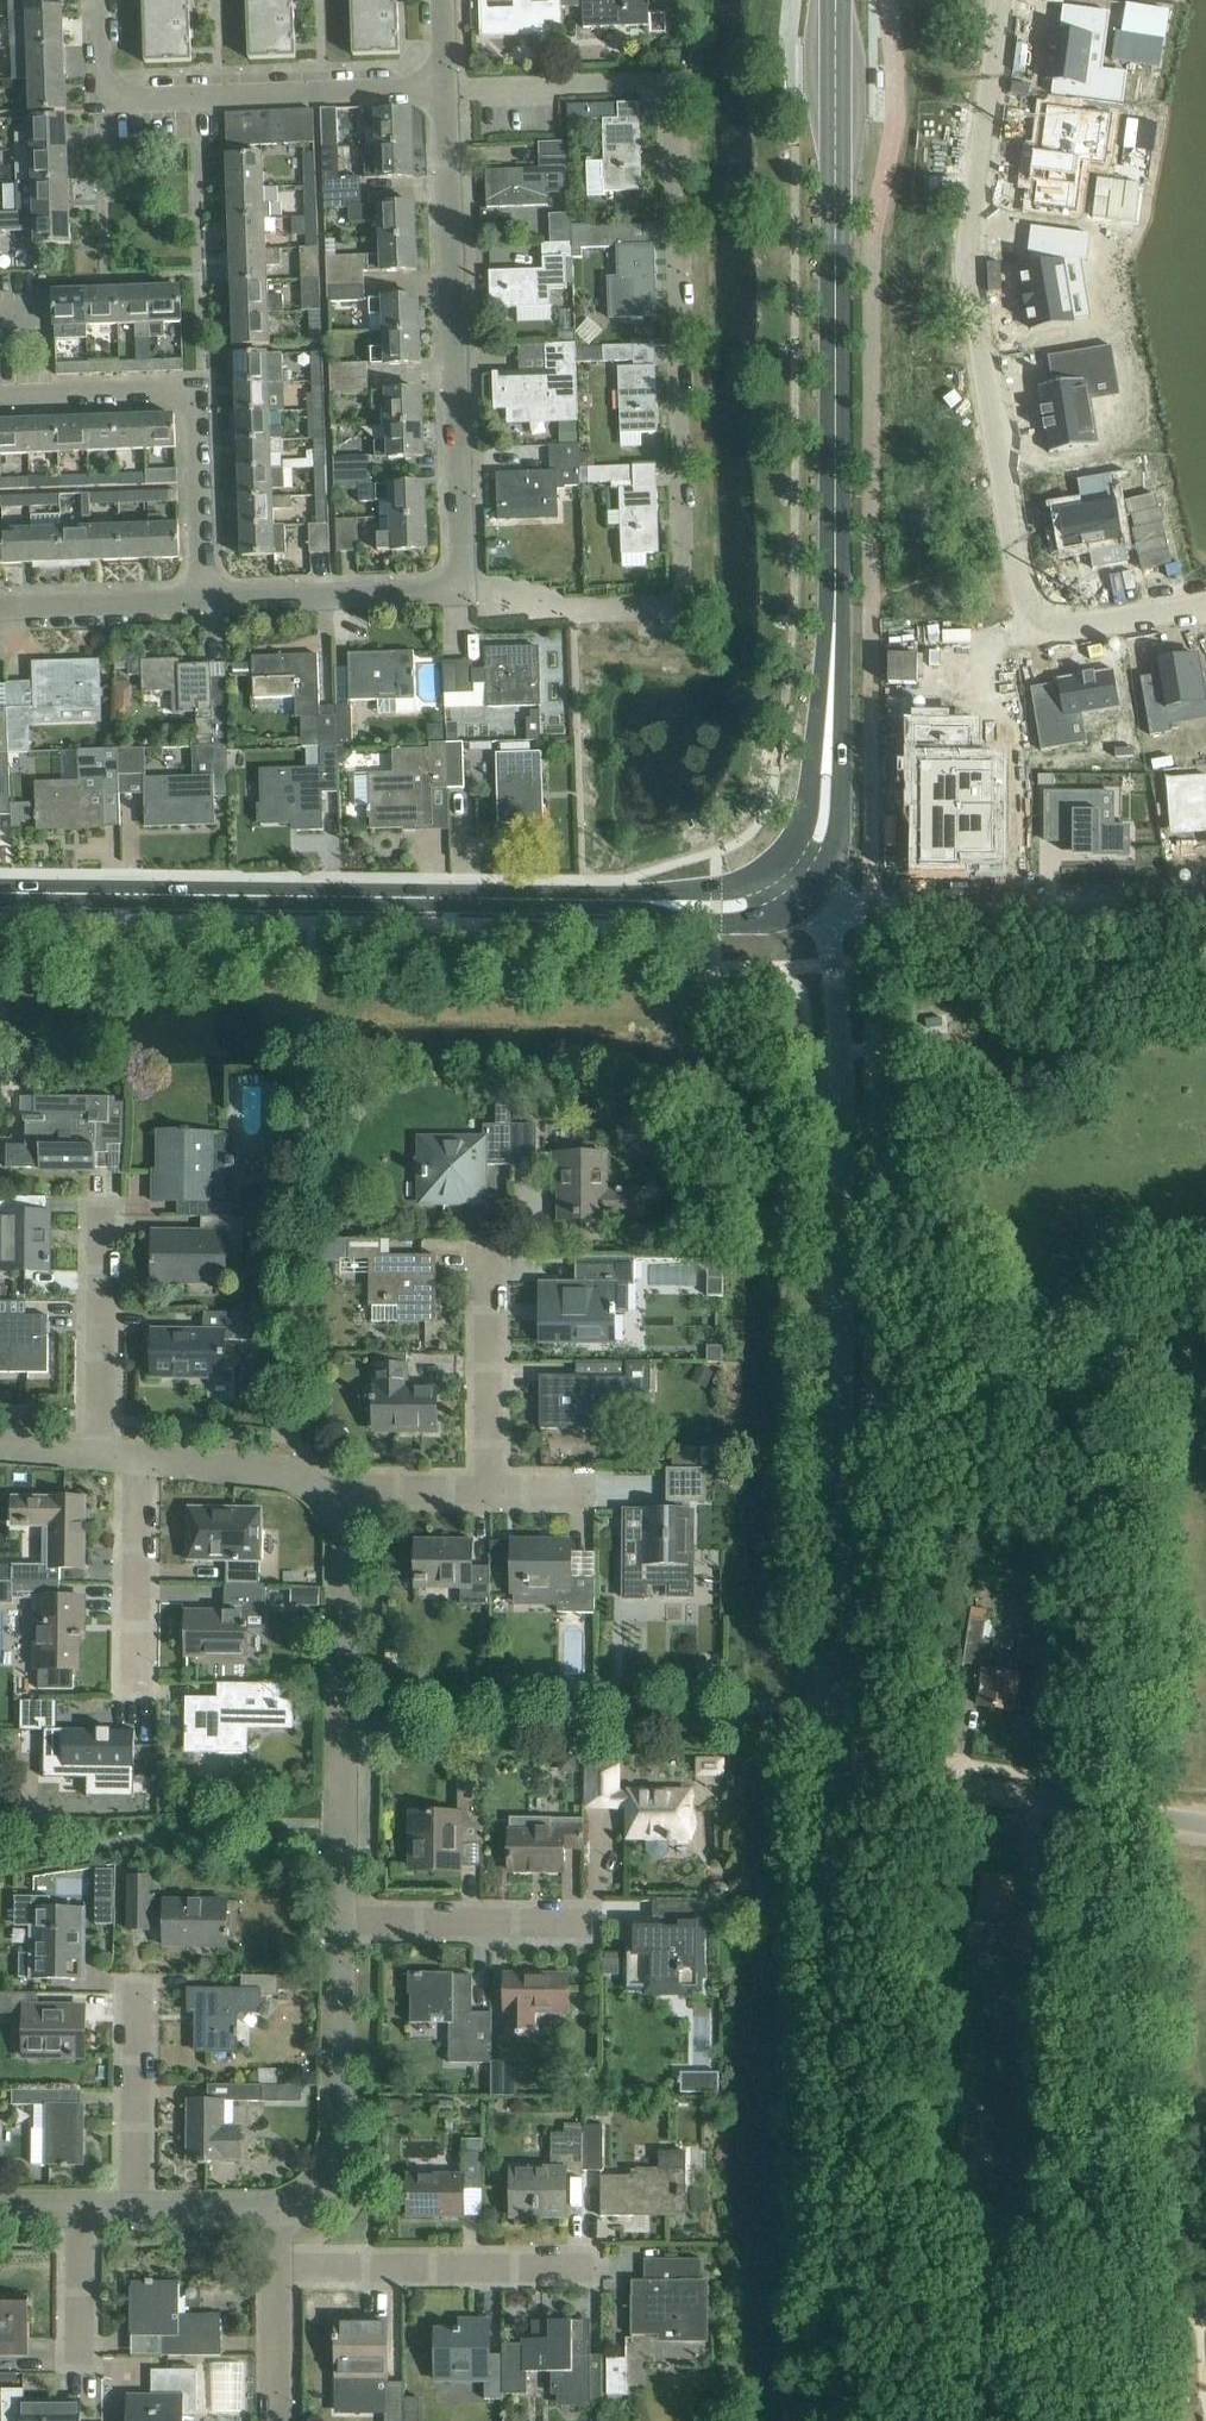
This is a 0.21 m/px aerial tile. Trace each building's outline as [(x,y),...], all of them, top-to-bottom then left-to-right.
[(62,0),(27,0),(28,15),(28,17),(63,16),(62,0)] [(144,11),(152,11),(153,45),(145,46),(146,63),(192,61),(190,0),(144,0),(144,11)] [(248,8),(254,8),(255,42),(249,42),(250,59),(296,57),(294,0),(248,0),(248,8)] [(398,0),(352,0),(352,4),(358,4),(359,38),(353,38),(354,55),(400,54),(398,0)] [(541,5),(541,0),(481,0),(482,31),(541,29),(541,5)] [(562,7),(583,6),(584,27),(650,25),(649,0),(562,0),(562,7)] [(1139,5),(1130,76),(1158,80),(1168,9),(1139,5)] [(1052,31),(1046,78),(1054,79),(1052,93),(1120,102),(1123,80),(1079,74),(1080,67),(1086,68),(1091,31),(1105,33),(1108,12),(1071,7),(1067,33),(1052,31)] [(12,49),(29,49),(28,17),(28,15),(9,16),(10,49),(12,49)] [(63,47),(63,16),(28,17),(29,49),(63,47)] [(63,47),(29,49),(12,49),(13,80),(30,80),(64,79),(63,47)] [(65,111),(64,79),(30,80),(31,112),(65,111)] [(618,118),(618,103),(568,105),(569,120),(618,118)] [(321,109),(322,132),(323,147),(338,146),(337,108),(321,109)] [(314,109),(298,110),(298,143),(315,142),(314,109)] [(1031,152),(1027,181),(1035,182),(1033,204),(1073,209),(1082,139),(1105,142),(1109,114),(1070,109),(1066,137),(1042,134),(1039,153),(1031,152)] [(283,110),(269,111),(270,144),(284,144),(283,110)] [(298,110),(283,110),(284,144),(298,143),(298,110)] [(378,145),(412,144),(411,110),(364,112),(365,129),(378,129),(378,145)] [(270,144),(269,111),(254,112),(256,145),(270,144)] [(240,146),(239,112),(226,113),(227,146),(240,146)] [(254,112),(239,112),(240,146),(256,145),(254,112)] [(31,118),(32,134),(15,135),(15,152),(68,150),(66,116),(31,118)] [(603,125),(604,162),(588,163),(589,196),(606,195),(605,191),(642,190),(640,124),(603,125)] [(488,207),(512,206),(547,205),(547,193),(571,192),(569,141),(539,142),(540,168),(486,171),(488,207)] [(305,184),(316,184),(314,144),(304,144),(305,184)] [(412,144),(378,145),(379,162),(366,163),(366,177),(380,177),(380,178),(414,177),(412,144)] [(68,150),(15,152),(17,183),(69,181),(68,150)] [(229,187),(265,186),(264,154),(228,156),(229,187)] [(17,183),(18,213),(35,213),(70,211),(69,181),(17,183)] [(325,193),(362,192),(361,181),(324,182),(325,193)] [(316,184),(305,184),(306,216),(317,216),(316,184)] [(266,203),(265,186),(229,187),(230,219),(266,217),(272,217),(272,203),(266,203)] [(362,207),(362,192),(325,193),(325,208),(349,207),(350,223),(381,222),(382,238),(416,237),(415,203),(380,205),(380,206),(362,207)] [(70,211),(35,213),(36,245),(71,243),(70,211)] [(318,248),(317,216),(306,216),(308,248),(318,248)] [(268,250),(266,217),(230,219),(231,251),(268,250)] [(632,224),(573,225),(574,248),(610,247),(610,239),(633,239),(632,224)] [(1030,267),(1021,268),(1025,291),(1023,291),(1023,293),(1025,292),(1027,303),(1025,304),(1025,306),(1027,305),(1031,328),(1073,321),(1063,262),(1068,261),(1068,258),(1083,260),(1088,261),(1091,234),(1032,226),(1028,252),(1031,253),(1030,267)] [(416,237),(382,238),(382,255),(369,255),(370,271),(383,270),(383,271),(417,270),(416,237)] [(46,259),(45,244),(36,245),(36,259),(46,259)] [(644,316),(645,316),(656,315),(654,245),(617,246),(619,317),(637,316),(637,319),(644,318),(644,316)] [(318,248),(308,248),(300,248),(301,279),(320,278),(318,248)] [(281,249),(268,250),(231,251),(232,281),(269,280),(268,266),(282,265),(281,249)] [(328,287),(364,285),(363,255),(327,257),(328,287)] [(550,269),(514,271),(490,272),(491,308),(551,306),(550,269)] [(321,310),(320,278),(301,279),(302,310),(310,310),(321,310)] [(269,280),(232,281),(234,313),(270,311),(284,311),(284,295),(269,296),(269,280)] [(365,300),(364,285),(328,287),(329,302),(365,300)] [(148,288),(151,338),(165,337),(164,322),(182,322),(181,286),(148,288)] [(151,338),(148,288),(117,289),(119,324),(137,323),(137,338),(151,338)] [(119,324),(117,289),(86,290),(88,325),(119,324)] [(88,325),(86,290),(54,291),(55,326),(88,325)] [(385,331),(419,330),(418,296),(384,298),(384,299),(371,300),(371,315),(385,315),(385,331)] [(322,342),(321,310),(310,310),(311,342),(322,342)] [(270,311),(234,313),(235,345),(271,344),(270,311)] [(419,330),(385,331),(386,349),(372,349),(373,364),(386,363),(386,364),(420,363),(419,330)] [(575,343),(570,343),(558,343),(546,344),(547,370),(493,372),(495,409),(532,408),(533,423),(578,421),(576,343),(575,343)] [(1043,408),(1041,408),(1045,430),(1046,430),(1050,452),(1100,444),(1099,442),(1095,442),(1085,381),(1113,376),(1108,348),(1113,347),(1112,345),(1054,355),(1058,383),(1060,394),(1042,397),(1043,402),(1042,402),(1043,408)] [(634,361),(633,347),(577,348),(578,363),(634,361)] [(284,368),(270,368),(269,353),(235,355),(236,384),(284,382),(284,368)] [(313,381),(324,381),(323,353),(312,353),(313,381)] [(183,359),(152,360),(152,371),(184,370),(183,359)] [(152,360),(121,361),(121,372),(152,371),(152,360)] [(121,361),(89,362),(90,373),(121,372),(121,361)] [(90,373),(89,362),(57,363),(57,375),(90,373)] [(331,381),(367,379),(367,364),(331,365),(331,381)] [(656,366),(632,367),(618,367),(621,433),(658,432),(656,366)] [(368,395),(367,379),(331,381),(332,396),(368,395)] [(325,409),(324,381),(313,381),(314,409),(325,409)] [(284,382),(236,384),(237,412),(271,411),(270,396),(285,396),(284,382)] [(389,424),(422,423),(421,390),(387,391),(387,392),(374,393),(375,409),(388,409),(389,424)] [(325,409),(314,409),(315,439),(326,438),(325,409)] [(271,425),(271,411),(237,412),(238,442),(272,440),(284,439),(284,425),(271,425)] [(145,416),(146,449),(177,448),(175,415),(145,416)] [(146,449),(145,416),(116,417),(117,450),(146,449)] [(117,450),(116,417),(87,418),(88,451),(117,450)] [(87,418),(58,419),(59,452),(88,451),(87,418)] [(58,419),(28,420),(29,453),(59,452),(58,419)] [(28,420),(0,421),(0,445),(0,454),(29,453),(28,420)] [(422,423),(389,424),(389,441),(376,442),(376,457),(389,457),(424,456),(422,423)] [(577,425),(562,426),(562,443),(577,442),(577,425)] [(326,438),(315,439),(316,467),(327,467),(326,438)] [(272,440),(238,442),(240,470),(273,468),(272,454),(285,453),(284,439),(272,440)] [(580,455),(579,444),(550,445),(551,471),(497,473),(499,518),(513,518),(513,509),(558,507),(557,488),(565,488),(565,486),(581,485),(580,468),(580,461),(580,455)] [(334,473),(368,472),(367,455),(334,456),(334,473)] [(588,455),(580,455),(580,461),(580,468),(594,467),(594,460),(588,455)] [(635,466),(604,467),(605,482),(635,481),(635,466)] [(327,467),(316,467),(318,496),(328,495),(327,467)] [(286,468),(273,468),(240,470),(241,498),(273,497),(273,489),(287,489),(286,468)] [(177,472),(147,473),(148,484),(178,483),(177,472)] [(368,472),(334,473),(335,488),(360,487),(361,503),(391,502),(392,517),(426,516),(425,483),(390,484),(390,486),(368,487),(368,472)] [(147,473),(118,474),(119,485),(148,484),(147,473)] [(119,485),(118,474),(89,475),(89,486),(119,485)] [(1086,506),(1060,510),(1067,548),(1092,544),(1096,568),(1126,563),(1111,474),(1081,479),(1086,506)] [(89,475),(60,476),(60,487),(89,486),(89,475)] [(60,487),(60,476),(31,477),(31,488),(60,487)] [(31,488),(31,477),(1,478),(2,489),(31,488)] [(620,488),(621,530),(622,554),(659,552),(657,487),(620,488)] [(178,490),(148,491),(148,503),(178,502),(178,490)] [(148,491),(119,492),(119,504),(148,503),(148,491)] [(119,504),(119,492),(90,493),(90,505),(119,504)] [(90,493),(60,494),(61,506),(90,505),(90,493)] [(60,494),(31,495),(32,507),(61,506),(60,494)] [(31,495),(2,496),(2,508),(32,507),(31,495)] [(328,495),(318,496),(319,524),(329,524),(328,495)] [(289,497),(273,497),(241,498),(242,527),(274,526),(274,512),(289,511),(289,497)] [(148,515),(149,526),(150,559),(180,558),(179,525),(162,525),(161,515),(148,515)] [(426,516),(392,517),(392,534),(378,535),(378,551),(427,549),(426,516)] [(336,519),(337,552),(359,551),(358,518),(336,519)] [(330,553),(329,524),(319,524),(320,553),(330,553)] [(150,559),(149,526),(120,527),(121,560),(150,559)] [(286,526),(274,526),(242,527),(243,556),(287,554),(286,526)] [(121,560),(120,527),(91,528),(92,561),(121,560)] [(92,561),(91,528),(62,529),(63,562),(92,561)] [(63,562),(62,529),(32,530),(33,563),(63,562)] [(32,530),(3,531),(4,564),(33,563),(32,530)] [(486,648),(487,670),(473,670),(473,661),(444,662),(445,697),(476,696),(475,686),(487,686),(488,707),(540,706),(539,647),(486,648)] [(349,653),(349,677),(350,701),(397,699),(397,713),(416,713),(414,651),(349,653)] [(337,746),(336,706),(320,706),(318,654),(252,656),(252,662),(252,674),(252,679),(253,679),(254,700),(300,698),(301,717),(302,746),(320,746),(337,746)] [(1140,677),(1150,735),(1172,731),(1167,706),(1205,700),(1205,673),(1205,671),(1200,672),(1197,655),(1164,660),(1165,669),(1159,670),(1160,674),(1140,677)] [(142,660),(143,684),(143,693),(178,691),(179,712),(213,711),(211,663),(180,665),(180,658),(142,660)] [(34,663),(35,687),(36,719),(61,718),(61,710),(100,709),(99,661),(34,663)] [(252,662),(237,663),(237,675),(252,674),(252,662)] [(1062,706),(1034,711),(1041,751),(1071,746),(1066,718),(1120,708),(1114,669),(1057,678),(1062,706)] [(336,706),(337,746),(354,745),(353,705),(336,706)] [(6,710),(7,753),(29,752),(27,709),(6,710)] [(540,710),(531,710),(532,740),(541,740),(540,710)] [(214,746),(227,745),(225,711),(213,712),(214,746)] [(447,722),(447,742),(459,741),(458,722),(447,722)] [(443,724),(426,725),(427,742),(443,741),(443,724)] [(971,732),(920,732),(920,854),(995,854),(995,767),(971,767),(971,732)] [(447,743),(448,789),(465,788),(463,742),(447,743)] [(392,751),(392,772),(369,773),(370,818),(406,817),(406,827),(433,826),(432,789),(448,789),(447,743),(430,743),(430,750),(392,751)] [(152,779),(146,779),(147,827),(215,824),(214,790),(229,790),(228,776),(227,749),(227,745),(214,746),(192,747),(193,762),(212,761),(213,777),(152,779)] [(354,745),(337,746),(337,761),(345,761),(354,751),(354,745)] [(337,746),(320,746),(321,775),(259,777),(261,823),(296,821),(296,830),(324,829),(321,794),(338,793),(337,761),(337,746)] [(145,748),(119,749),(120,775),(146,774),(145,748)] [(83,828),(106,828),(105,804),(105,796),(120,796),(120,775),(119,749),(101,749),(80,750),(80,781),(36,782),(36,806),(37,829),(72,829),(72,825),(83,825),(83,828)] [(499,824),(520,824),(520,825),(527,825),(527,824),(543,824),(543,799),(537,799),(537,790),(542,790),(542,752),(497,753),(499,824)] [(0,753),(0,815),(9,815),(7,753),(0,753)] [(1167,779),(1169,828),(1205,826),(1205,776),(1167,779)] [(1045,796),(1044,796),(1044,815),(1061,815),(1061,837),(1073,837),(1073,856),(1086,856),(1118,856),(1118,854),(1129,854),(1129,848),(1130,848),(1130,832),(1129,832),(1129,825),(1099,825),(1099,792),(1075,792),(1075,791),(1060,791),(1045,791),(1045,796)] [(31,804),(13,804),(13,829),(23,828),(23,820),(32,819),(31,804)] [(928,1031),(934,1031),(943,1031),(943,1014),(928,1014),(928,1031)] [(126,1145),(127,1103),(116,1103),(116,1097),(36,1096),(35,1117),(24,1116),(24,1122),(26,1122),(26,1144),(7,1143),(7,1167),(96,1168),(96,1138),(108,1138),(108,1144),(126,1145)] [(422,1203),(445,1203),(485,1202),(484,1166),(512,1165),(512,1125),(483,1125),(483,1139),(426,1140),(426,1179),(422,1179),(422,1203)] [(537,1125),(512,1125),(512,1165),(537,1165),(537,1125)] [(202,1215),(202,1217),(235,1217),(235,1215),(233,1215),(234,1198),(233,1198),(233,1177),(234,1177),(234,1175),(232,1175),(233,1136),(236,1137),(236,1135),(235,1135),(235,1133),(192,1133),(192,1129),(186,1129),(186,1132),(160,1131),(159,1171),(154,1171),(154,1199),(152,1199),(152,1200),(190,1201),(190,1215),(202,1215)] [(633,1199),(606,1199),(606,1153),(555,1153),(555,1174),(560,1174),(560,1220),(633,1220),(633,1199)] [(272,1213),(272,1188),(270,1188),(270,1201),(243,1200),(243,1213),(272,1213)] [(4,1238),(4,1243),(4,1270),(25,1270),(49,1270),(49,1263),(50,1263),(50,1257),(49,1257),(49,1243),(49,1233),(50,1213),(26,1213),(26,1196),(2,1196),(0,1196),(0,1238),(4,1238)] [(235,1217),(202,1217),(201,1233),(178,1233),(154,1233),(154,1259),(152,1259),(152,1264),(154,1264),(154,1280),(177,1281),(225,1281),(225,1253),(245,1253),(245,1217),(235,1217)] [(348,1240),(348,1258),(373,1258),(373,1321),(436,1322),(437,1279),(429,1279),(429,1264),(436,1264),(436,1255),(413,1254),(382,1254),(382,1237),(348,1237),(348,1240)] [(348,1258),(348,1240),(315,1240),(314,1262),(348,1262),(348,1258)] [(576,1284),(541,1284),(541,1341),(565,1341),(588,1341),(592,1341),(592,1332),(613,1332),(613,1313),(626,1313),(626,1285),(633,1285),(633,1258),(576,1258),(576,1284)] [(153,1330),(153,1377),(224,1378),(224,1340),(261,1340),(261,1313),(204,1312),(204,1330),(153,1330)] [(11,1372),(48,1372),(49,1335),(45,1334),(45,1322),(49,1322),(49,1315),(25,1315),(0,1315),(0,1372),(11,1372)] [(707,1346),(707,1365),(723,1365),(723,1346),(707,1346)] [(654,1363),(627,1363),(575,1362),(575,1377),(541,1376),(541,1397),(541,1429),(596,1429),(596,1405),(627,1405),(627,1395),(654,1395),(654,1363)] [(374,1431),(396,1431),(436,1432),(437,1387),(407,1386),(407,1364),(377,1363),(376,1386),(375,1386),(374,1431)] [(698,1367),(692,1380),(707,1387),(713,1374),(698,1367)] [(672,1468),(700,1468),(699,1457),(672,1458),(672,1468)] [(700,1468),(672,1468),(669,1468),(668,1501),(705,1501),(706,1468),(700,1468)] [(56,1567),(61,1567),(84,1567),(85,1498),(14,1497),(14,1521),(56,1521),(56,1567)] [(189,1538),(189,1559),(213,1560),(226,1560),(226,1584),(260,1584),(261,1532),(261,1511),(235,1511),(235,1508),(190,1508),(190,1532),(189,1538)] [(645,1599),(647,1599),(647,1582),(668,1583),(668,1596),(692,1596),(693,1567),(690,1567),(691,1510),(625,1509),(624,1598),(645,1598),(645,1599)] [(461,1587),(461,1595),(461,1604),(490,1605),(490,1566),(472,1566),(472,1540),(461,1540),(461,1542),(418,1542),(418,1540),(416,1540),(416,1588),(461,1587)] [(595,1612),(595,1601),(595,1577),(570,1577),(570,1541),(549,1541),(549,1542),(537,1542),(537,1541),(513,1541),(513,1588),(558,1588),(557,1612),(595,1612)] [(508,1542),(492,1542),(492,1558),(508,1558),(508,1542)] [(2,1564),(2,1581),(13,1581),(13,1564),(2,1564)] [(13,1581),(50,1582),(50,1565),(13,1564),(13,1581)] [(50,1582),(13,1581),(13,1598),(38,1599),(37,1668),(77,1668),(77,1636),(83,1636),(83,1633),(77,1633),(77,1622),(84,1622),(84,1597),(60,1597),(60,1582),(50,1582)] [(188,1612),(188,1655),(211,1655),(247,1656),(248,1613),(248,1603),(265,1603),(266,1584),(260,1584),(226,1584),(226,1602),(227,1602),(226,1613),(212,1612),(188,1612)] [(292,1587),(292,1603),(318,1604),(319,1588),(292,1587)] [(990,1658),(997,1622),(968,1617),(962,1653),(990,1658)] [(979,1705),(1014,1710),(1014,1704),(1037,1707),(1038,1698),(1043,1664),(1040,1664),(1043,1641),(1030,1639),(1030,1640),(1024,1639),(1020,1655),(1015,1676),(978,1671),(975,1683),(982,1684),(979,1705)] [(219,1683),(190,1685),(190,1696),(220,1694),(219,1683)] [(187,1741),(211,1741),(217,1741),(216,1752),(247,1752),(247,1702),(282,1702),(282,1685),(228,1684),(228,1698),(187,1698),(187,1727),(185,1727),(185,1732),(187,1732),(187,1741)] [(57,1700),(22,1700),(21,1730),(56,1731),(57,1700)] [(134,1776),(134,1754),(135,1730),(99,1729),(99,1734),(90,1734),(91,1729),(65,1729),(64,1775),(134,1776)] [(573,1769),(573,1753),(558,1754),(559,1770),(573,1769)] [(297,1763),(293,1768),(293,1774),(298,1778),(305,1778),(309,1773),(308,1767),(304,1762),(297,1763)] [(617,1767),(588,1767),(588,1805),(616,1806),(616,1805),(629,1806),(629,1838),(647,1838),(647,1847),(650,1852),(654,1855),(660,1855),(664,1852),(667,1847),(667,1842),(673,1842),(673,1838),(690,1838),(691,1793),(629,1793),(629,1795),(616,1794),(617,1767)] [(468,1813),(436,1812),(412,1812),(412,1869),(459,1870),(460,1843),(483,1843),(483,1779),(468,1779),(468,1813)] [(532,1871),(532,1869),(543,1869),(543,1871),(563,1871),(563,1847),(583,1848),(583,1819),(510,1819),(510,1871),(532,1871)] [(96,1869),(96,1924),(113,1924),(114,1870),(96,1869)] [(150,1877),(129,1876),(128,1929),(150,1929),(150,1926),(165,1926),(165,1946),(227,1945),(227,1935),(229,1935),(229,1930),(227,1930),(227,1901),(165,1900),(165,1912),(150,1912),(150,1877)] [(985,1876),(982,1900),(981,1909),(998,1912),(996,1925),(1013,1928),(1020,1881),(985,1876)] [(712,1888),(712,1894),(716,1898),(721,1898),(725,1894),(726,1889),(722,1885),(716,1885),(712,1888)] [(66,1908),(49,1908),(49,1897),(17,1897),(17,1922),(30,1922),(30,1978),(40,1978),(63,1979),(64,1960),(83,1960),(83,1937),(95,1937),(95,1935),(85,1935),(85,1914),(66,1914),(66,1908)] [(697,1902),(678,1902),(654,1901),(654,1916),(660,1916),(660,1929),(648,1928),(648,1922),(630,1922),(629,1983),(653,1984),(653,1990),(680,1990),(680,1969),(700,1969),(701,1928),(688,1928),(688,1920),(696,1921),(697,1902)] [(618,1961),(603,1961),(603,1975),(618,1975),(618,1961)] [(409,2024),(410,2024),(410,2015),(448,2016),(447,2063),(489,2064),(489,2098),(515,2098),(516,2062),(491,2062),(491,2044),(492,2016),(472,2015),(472,1974),(450,1974),(450,1978),(438,1978),(438,1974),(409,1974),(409,2024)] [(567,2011),(567,2000),(567,1976),(536,1975),(536,1978),(527,1978),(527,1975),(506,1975),(505,2011),(507,2011),(506,2035),(532,2036),(533,2011),(567,2011)] [(242,1990),(213,1990),(189,1989),(189,2012),(199,2012),(200,2022),(196,2022),(196,2051),(237,2051),(236,2012),(259,2012),(259,1996),(279,1996),(279,1976),(242,1976),(242,1990)] [(60,2057),(84,2058),(84,2008),(38,2007),(38,1993),(15,1993),(0,1993),(0,2014),(26,2014),(26,2057),(60,2057)] [(265,2085),(231,2085),(231,2102),(264,2102),(265,2085)] [(60,2091),(14,2090),(13,2105),(43,2106),(49,2106),(49,2129),(34,2129),(34,2160),(34,2164),(62,2163),(62,2166),(67,2169),(68,2166),(68,2164),(83,2164),(84,2104),(60,2104),(60,2091)] [(244,2159),(244,2135),(244,2126),(228,2126),(228,2100),(188,2100),(188,2135),(188,2159),(200,2160),(200,2162),(206,2162),(206,2160),(224,2160),(224,2159),(244,2159)] [(389,2101),(388,2116),(410,2116),(410,2102),(389,2101)] [(607,2103),(594,2103),(594,2116),(607,2116),(607,2103)] [(583,2125),(583,2134),(583,2170),(602,2171),(602,2125),(583,2125)] [(583,2170),(583,2134),(553,2134),(552,2168),(512,2168),(512,2216),(565,2216),(565,2170),(583,2170)] [(682,2210),(682,2188),(685,2188),(685,2151),(659,2151),(659,2169),(627,2169),(627,2176),(601,2176),(601,2216),(634,2216),(634,2210),(682,2210)] [(461,2175),(433,2175),(409,2175),(409,2195),(407,2195),(407,2201),(409,2201),(409,2215),(463,2215),(463,2189),(482,2189),(482,2153),(461,2153),(461,2175)] [(702,2260),(669,2260),(646,2259),(645,2281),(632,2281),(631,2331),(677,2331),(677,2332),(677,2343),(707,2343),(707,2324),(703,2324),(703,2281),(701,2281),(701,2270),(702,2270),(702,2260)] [(132,2281),(132,2304),(132,2336),(163,2336),(163,2355),(222,2355),(221,2313),(180,2313),(179,2281),(154,2281),(154,2279),(146,2279),(146,2281),(132,2281)] [(27,2354),(27,2334),(27,2321),(27,2300),(0,2300),(0,2354),(27,2354)] [(337,2377),(361,2377),(387,2377),(387,2320),(368,2320),(368,2325),(337,2325),(337,2336),(334,2336),(333,2342),(337,2342),(337,2377)] [(503,2393),(501,2354),(488,2354),(488,2321),(469,2321),(469,2330),(460,2330),(460,2328),(454,2328),(454,2330),(436,2330),(436,2354),(436,2381),(485,2381),(485,2400),(503,2400),(503,2393)] [(536,2344),(503,2344),(503,2354),(503,2393),(525,2393),(525,2371),(554,2372),(554,2393),(558,2393),(558,2402),(589,2402),(589,2393),(589,2345),(589,2321),(536,2321),(536,2344)] [(627,2397),(628,2360),(610,2360),(610,2397),(627,2397)] [(132,2420),(180,2420),(180,2413),(197,2413),(197,2369),(152,2369),(152,2395),(130,2395),(130,2397),(132,2397),(132,2420)] [(384,2382),(384,2420),(403,2420),(403,2382),(384,2382)] [(23,2403),(6,2403),(6,2420),(79,2420),(79,2400),(23,2400),(23,2403)]
